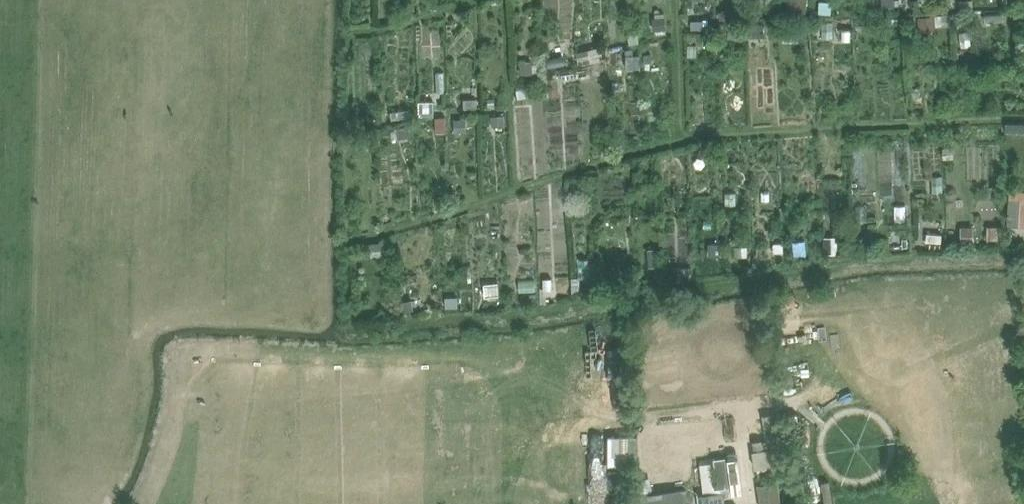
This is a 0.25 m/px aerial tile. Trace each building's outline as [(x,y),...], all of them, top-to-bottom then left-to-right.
[(784,9),(804,12),(806,0),(786,0),(784,9)] [(959,10),(972,10),(971,0),(959,0),(959,10)] [(917,15),(918,29),(935,28),(935,24),(943,24),(943,25),(952,24),(951,14),(917,15)] [(664,18),(652,19),(653,30),(665,29),(664,18)] [(703,20),(691,20),(691,29),(703,28),(703,20)] [(762,24),(748,24),(748,36),(762,35),(762,24)] [(588,50),(577,52),(580,65),(591,63),(588,50)] [(519,57),(520,73),(532,72),(532,57),(519,57)] [(545,78),(545,89),(558,88),(558,78),(545,78)] [(477,99),(464,99),(464,107),(477,107),(477,99)] [(433,101),(419,102),(419,113),(434,113),(433,101)] [(357,119),(347,121),(349,129),(359,127),(357,119)] [(465,120),(454,120),(454,132),(465,132),(465,120)] [(410,127),(397,129),(399,139),(411,137),(410,127)] [(372,139),(361,141),(362,148),(373,146),(372,139)] [(1007,225),(1020,226),(1022,198),(1008,197),(1007,225)] [(961,244),(974,243),(973,226),(960,226),(961,244)] [(987,227),(987,239),(997,239),(997,227),(987,227)] [(927,232),(926,241),(941,242),(941,233),(927,232)] [(867,238),(856,239),(857,247),(868,245),(867,238)] [(837,239),(824,239),(825,254),(837,254),(837,239)] [(370,242),(372,256),(389,254),(387,240),(370,242)] [(720,244),(709,244),(709,256),(720,256),(720,244)] [(783,244),(773,245),(773,254),(783,254),(783,244)] [(747,247),(734,247),(734,257),(747,257),(747,247)] [(593,276),(592,258),(577,259),(578,277),(571,277),(572,290),(580,289),(579,277),(593,276)] [(499,285),(487,285),(488,297),(499,296),(499,285)] [(458,298),(446,298),(446,309),(458,309),(458,298)] [(412,301),(401,303),(403,313),(414,311),(412,301)] [(752,450),(754,468),(756,468),(781,465),(785,464),(782,446),(752,450)] [(776,485),(760,487),(762,503),(779,503),(776,485)] [(632,496),(633,503),(687,503),(685,488),(640,495),(632,496)] [(700,503),(721,503),(719,492),(699,495),(700,503)]
